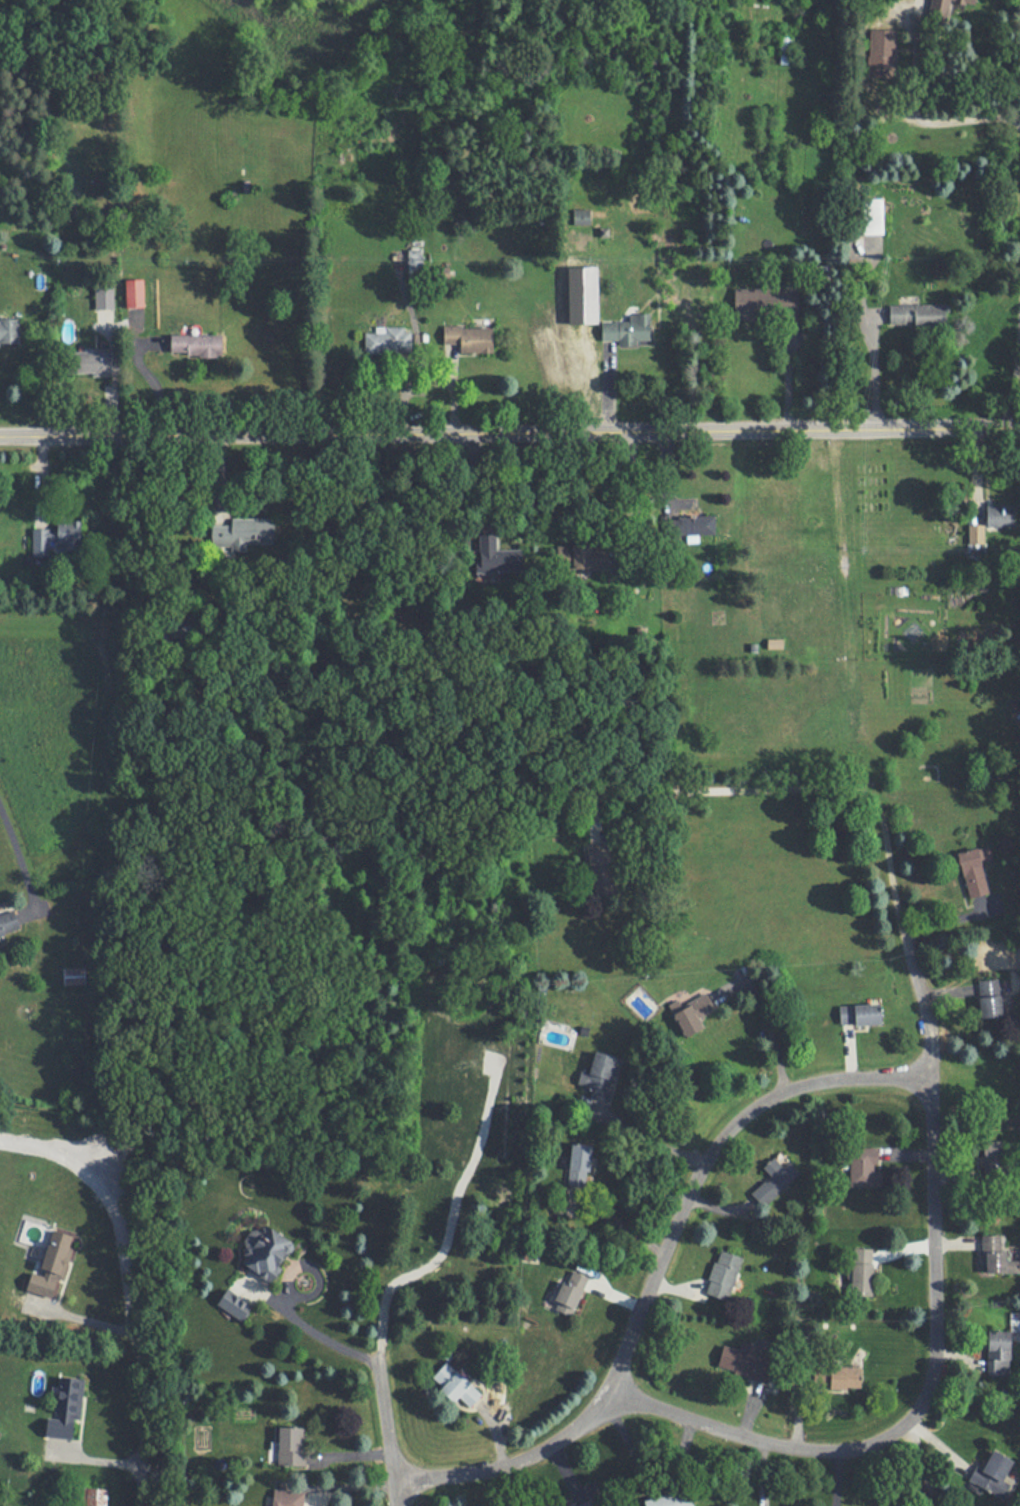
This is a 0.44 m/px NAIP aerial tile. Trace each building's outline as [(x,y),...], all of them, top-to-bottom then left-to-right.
[(930,15),(952,20),(954,7),(976,12),(978,0),(933,0),(930,15)] [(898,30),(869,29),(868,77),(897,78),(898,30)] [(884,199),(867,199),(867,234),(884,234),(884,199)] [(408,250),(408,278),(422,278),(422,250),(408,250)] [(145,279),(129,279),(129,308),(145,308),(145,279)] [(95,310),(114,310),(114,288),(95,288),(95,310)] [(734,288),(734,315),(797,314),(797,288),(734,288)] [(889,305),(889,328),(949,328),(949,305),(889,305)] [(603,322),(603,341),(621,341),(621,343),(651,343),(650,313),(629,314),(629,321),(603,322)] [(19,320),(0,320),(0,343),(19,343),(19,320)] [(411,354),(411,328),(364,328),(364,354),(411,354)] [(460,353),(495,353),(494,328),(444,328),(444,346),(460,346),(460,353)] [(224,357),(224,335),(171,335),(171,357),(224,357)] [(112,351),(76,351),(76,376),(112,376),(112,351)] [(987,526),(1016,526),(1016,505),(987,505),(987,526)] [(208,523),(208,547),(238,547),(238,543),(266,543),(266,516),(224,516),(224,523),(208,523)] [(716,516),(688,516),(688,534),(716,534),(716,516)] [(83,520),(55,520),(55,529),(33,528),(32,557),(50,557),(50,550),(83,550),(83,520)] [(521,549),(496,549),(496,534),(479,535),(480,572),(522,570),(521,549)] [(573,570),(608,570),(608,545),(573,545),(573,570)] [(587,846),(592,897),(616,895),(611,844),(587,846)] [(959,854),(970,899),(990,894),(980,849),(959,854)] [(21,931),(15,910),(0,914),(0,937),(21,931)] [(82,983),(82,969),(66,968),(65,983),(82,983)] [(983,1016),(1005,1014),(1002,977),(979,979),(983,1016)] [(702,1016),(717,1008),(709,992),(674,1010),(688,1037),(707,1027),(702,1016)] [(840,1023),(883,1023),(883,1003),(840,1003),(840,1023)] [(621,1056),(597,1050),(587,1088),(611,1094),(621,1056)] [(591,1187),(594,1144),(572,1143),(569,1185),(591,1187)] [(851,1186),(884,1186),(884,1170),(880,1170),(880,1148),(851,1148),(851,1186)] [(790,1162),(783,1168),(775,1157),(763,1167),(771,1177),(752,1192),(762,1205),(800,1175),(790,1162)] [(266,1224),(261,1232),(254,1228),(241,1251),(247,1255),(243,1263),(273,1281),(297,1243),(266,1224)] [(27,1291),(56,1300),(75,1235),(54,1229),(40,1273),(33,1271),(27,1291)] [(983,1272),(1019,1272),(1019,1260),(1009,1260),(1009,1250),(1002,1250),(1002,1234),(983,1234),(983,1272)] [(706,1293),(729,1300),(743,1256),(719,1249),(706,1293)] [(875,1296),(875,1260),(873,1260),(873,1250),(859,1250),(859,1260),(850,1260),(849,1295),(875,1296)] [(576,1310),(590,1277),(570,1268),(556,1302),(576,1310)] [(244,1310),(224,1296),(219,1304),(239,1318),(244,1310)] [(987,1330),(987,1376),(1011,1376),(1011,1330),(987,1330)] [(760,1345),(742,1341),(740,1349),(724,1345),(718,1369),(770,1382),(775,1359),(758,1354),(760,1345)] [(483,1393),(448,1361),(433,1378),(468,1410),(483,1393)] [(864,1366),(831,1366),(831,1388),(864,1388),(864,1366)] [(52,1437),(78,1439),(84,1378),(57,1376),(52,1437)] [(305,1466),(304,1426),(274,1427),(275,1466),(305,1466)] [(1004,1497),(1010,1484),(1005,1482),(1015,1459),(992,1449),(977,1485),(1004,1497)] [(107,1487),(78,1487),(77,1505),(107,1505),(107,1487)] [(654,1505),(695,1505),(692,1489),(653,1497),(654,1505)] [(274,1490),(274,1505),(304,1505),(305,1490),(274,1490)]
